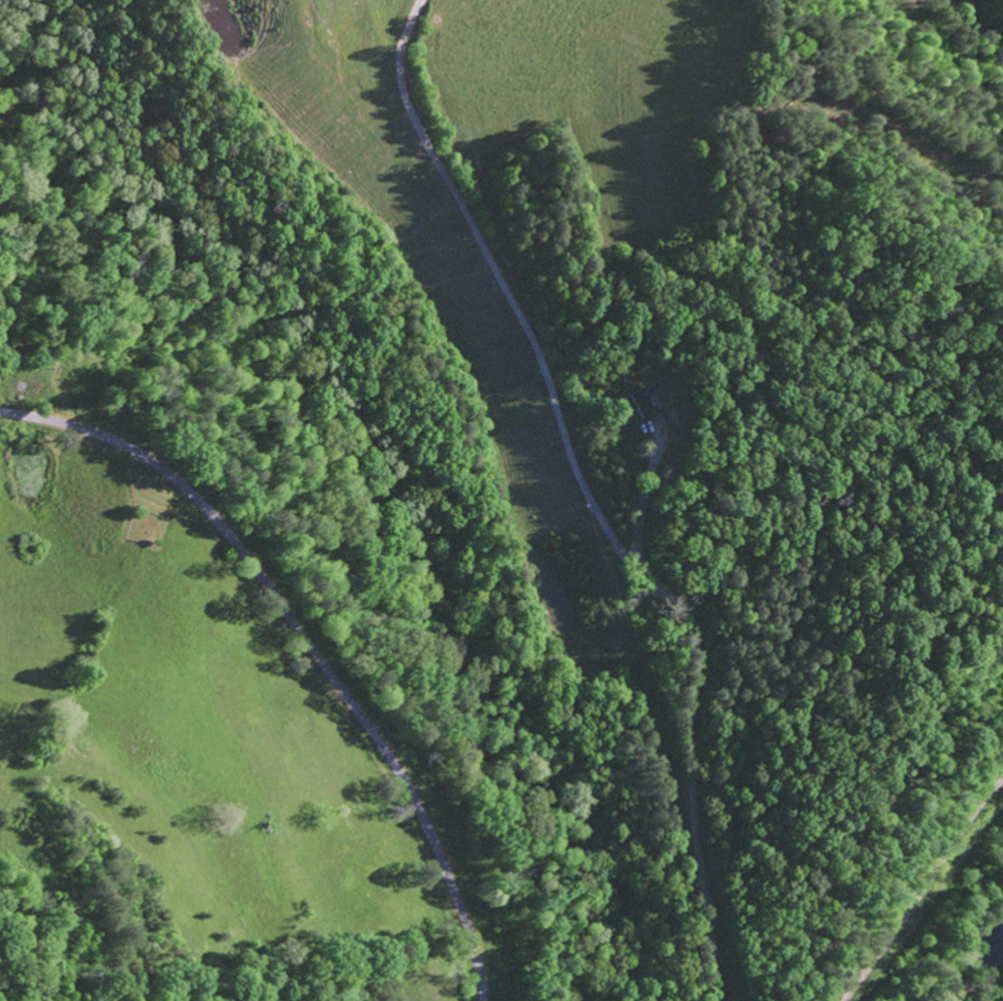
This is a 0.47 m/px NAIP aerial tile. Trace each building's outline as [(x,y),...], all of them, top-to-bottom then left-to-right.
[(634,404),(641,418),(657,409),(650,395),(634,404)]
